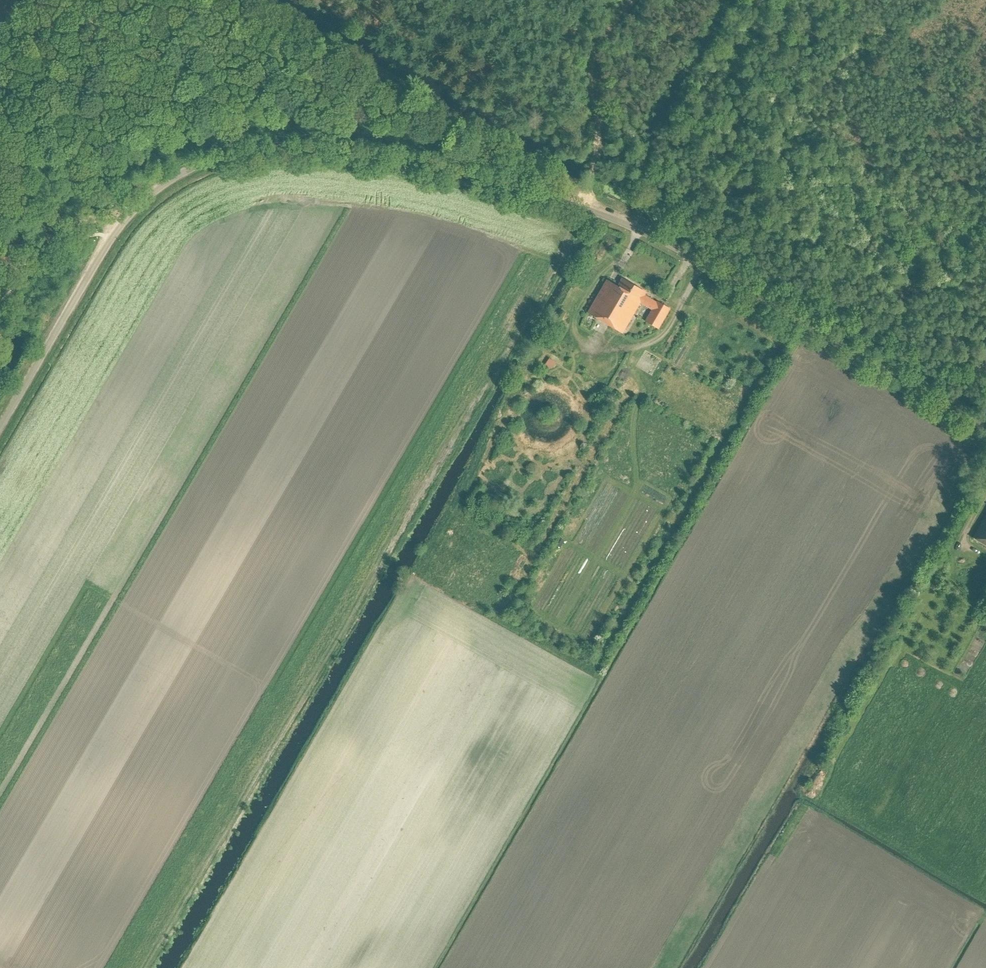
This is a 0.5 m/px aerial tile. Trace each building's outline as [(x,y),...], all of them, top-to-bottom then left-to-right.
[(109,162),(112,156),(106,153),(102,159),(109,162)] [(646,292),(622,278),(617,286),(607,279),(587,313),(622,333),(640,303),(652,309),(645,321),(658,329),(670,308),(657,301),(656,302),(644,295),(646,292)] [(563,320),(567,313),(560,309),(556,316),(563,320)] [(539,352),(536,359),(543,363),(546,356),(539,352)] [(555,363),(548,359),(544,365),(550,369),(555,363)] [(645,360),(639,369),(652,376),(657,367),(645,360)] [(972,538),(985,546),(985,514),(972,538)]
